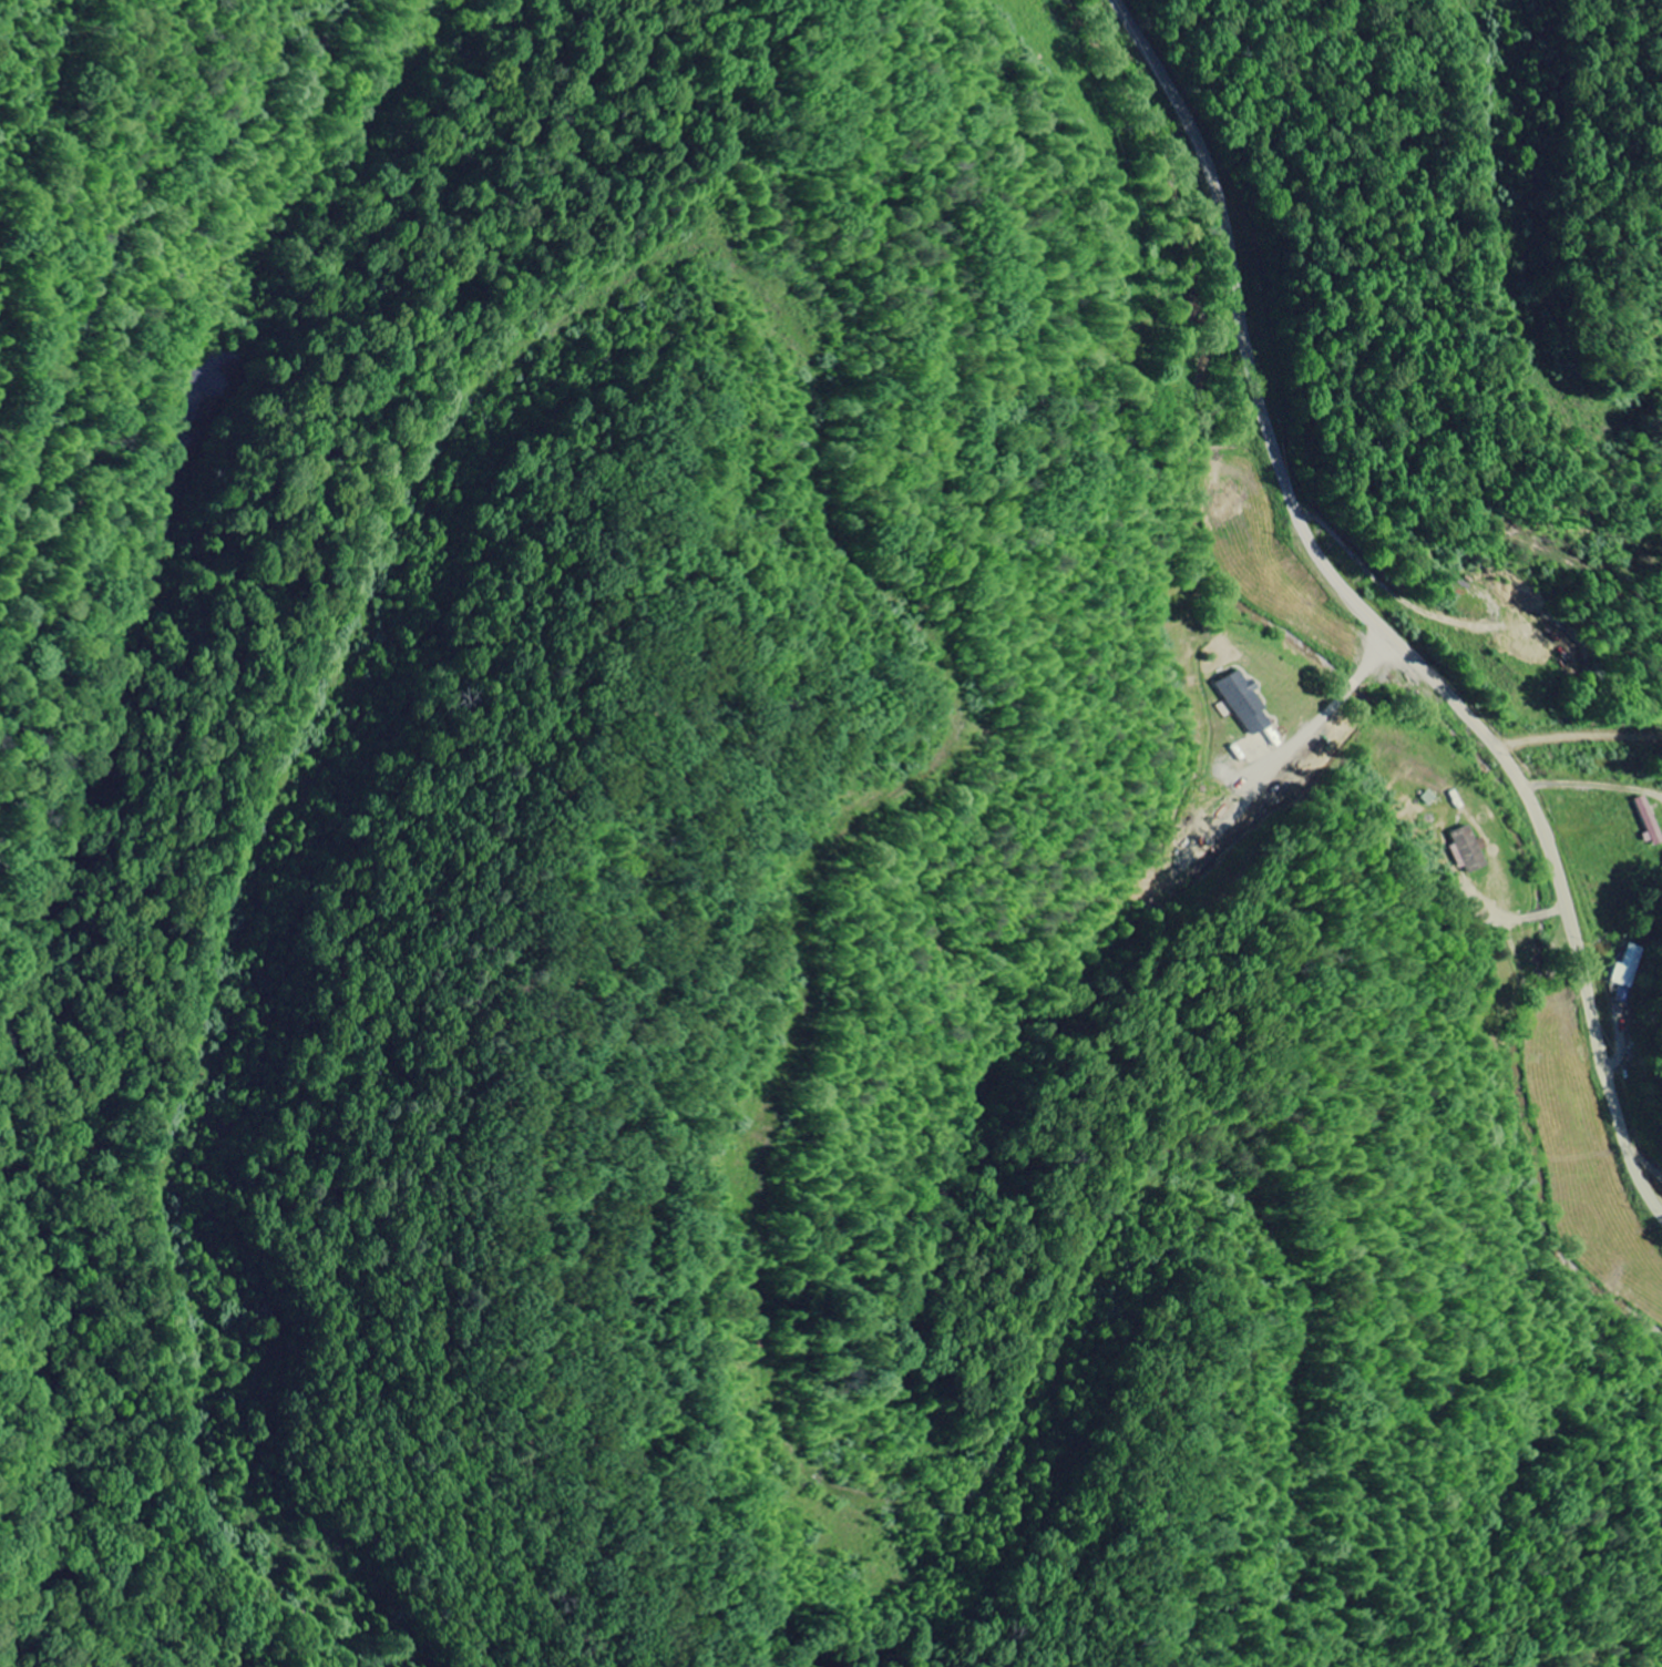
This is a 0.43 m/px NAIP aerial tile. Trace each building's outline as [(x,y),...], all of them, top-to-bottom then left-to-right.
[(1246,737),(1268,725),(1243,681),(1240,682),(1234,670),(1214,682),(1246,737)] [(1661,844),(1661,838),(1647,796),(1635,800),(1651,848),(1661,844)] [(1472,841),(1465,825),(1446,834),(1465,875),(1484,866),(1477,851),(1483,848),(1478,838),(1472,841)] [(1612,983),(1623,986),(1619,1002),(1639,1007),(1653,950),(1629,944),(1624,966),(1617,965),(1612,983)]
